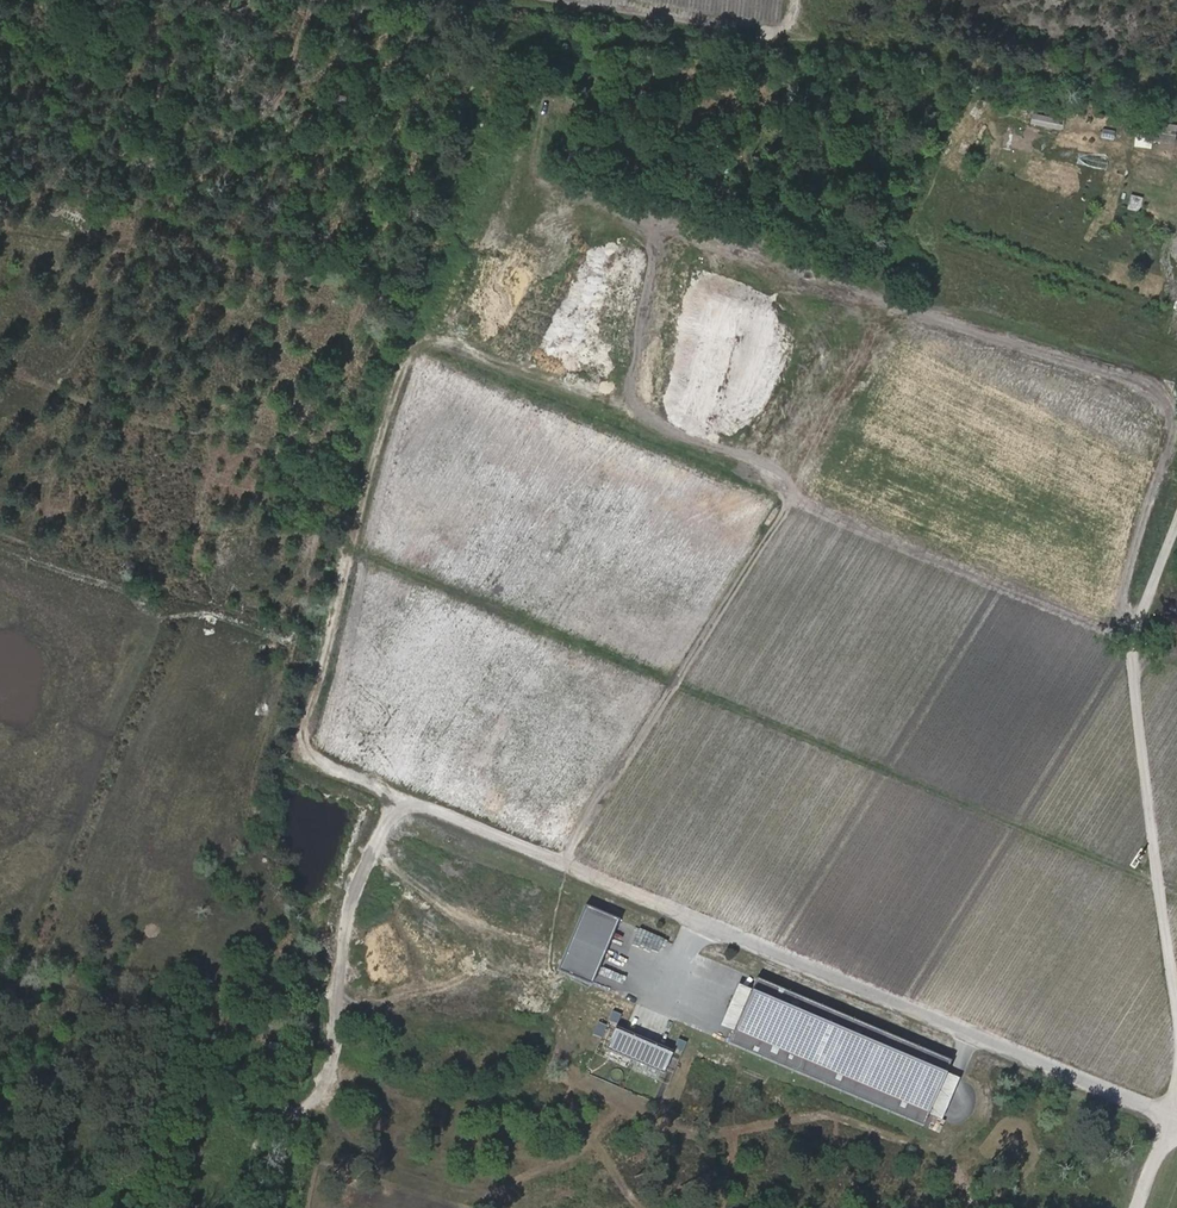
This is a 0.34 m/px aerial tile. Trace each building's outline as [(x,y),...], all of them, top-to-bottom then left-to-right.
[(1174,141),(1175,122),(1160,121),(1159,139),(1174,141)] [(620,918),(587,904),(559,970),(592,984),(620,918)] [(952,1061),(757,977),(752,990),(734,1033),(729,1043),(923,1126),(928,1115),(947,1073),(952,1061)] [(720,1027),(734,1033),(752,990),(738,984),(720,1027)] [(600,1046),(658,1070),(667,1048),(609,1024),(600,1046)] [(960,1079),(947,1073),(928,1115),(942,1121),(960,1079)]
